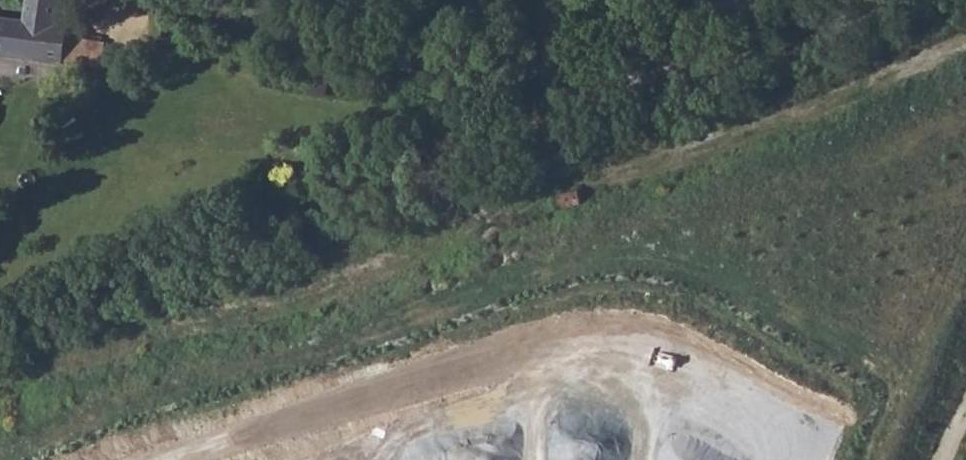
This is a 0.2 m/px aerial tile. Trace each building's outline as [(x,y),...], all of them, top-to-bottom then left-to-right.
[(41,61),(47,24),(56,25),(60,0),(28,0),(23,20),(0,15),(0,55),(41,61)] [(47,24),(41,61),(66,64),(99,64),(104,34),(94,33),(92,38),(70,34),(70,27),(56,25),(47,24)]
